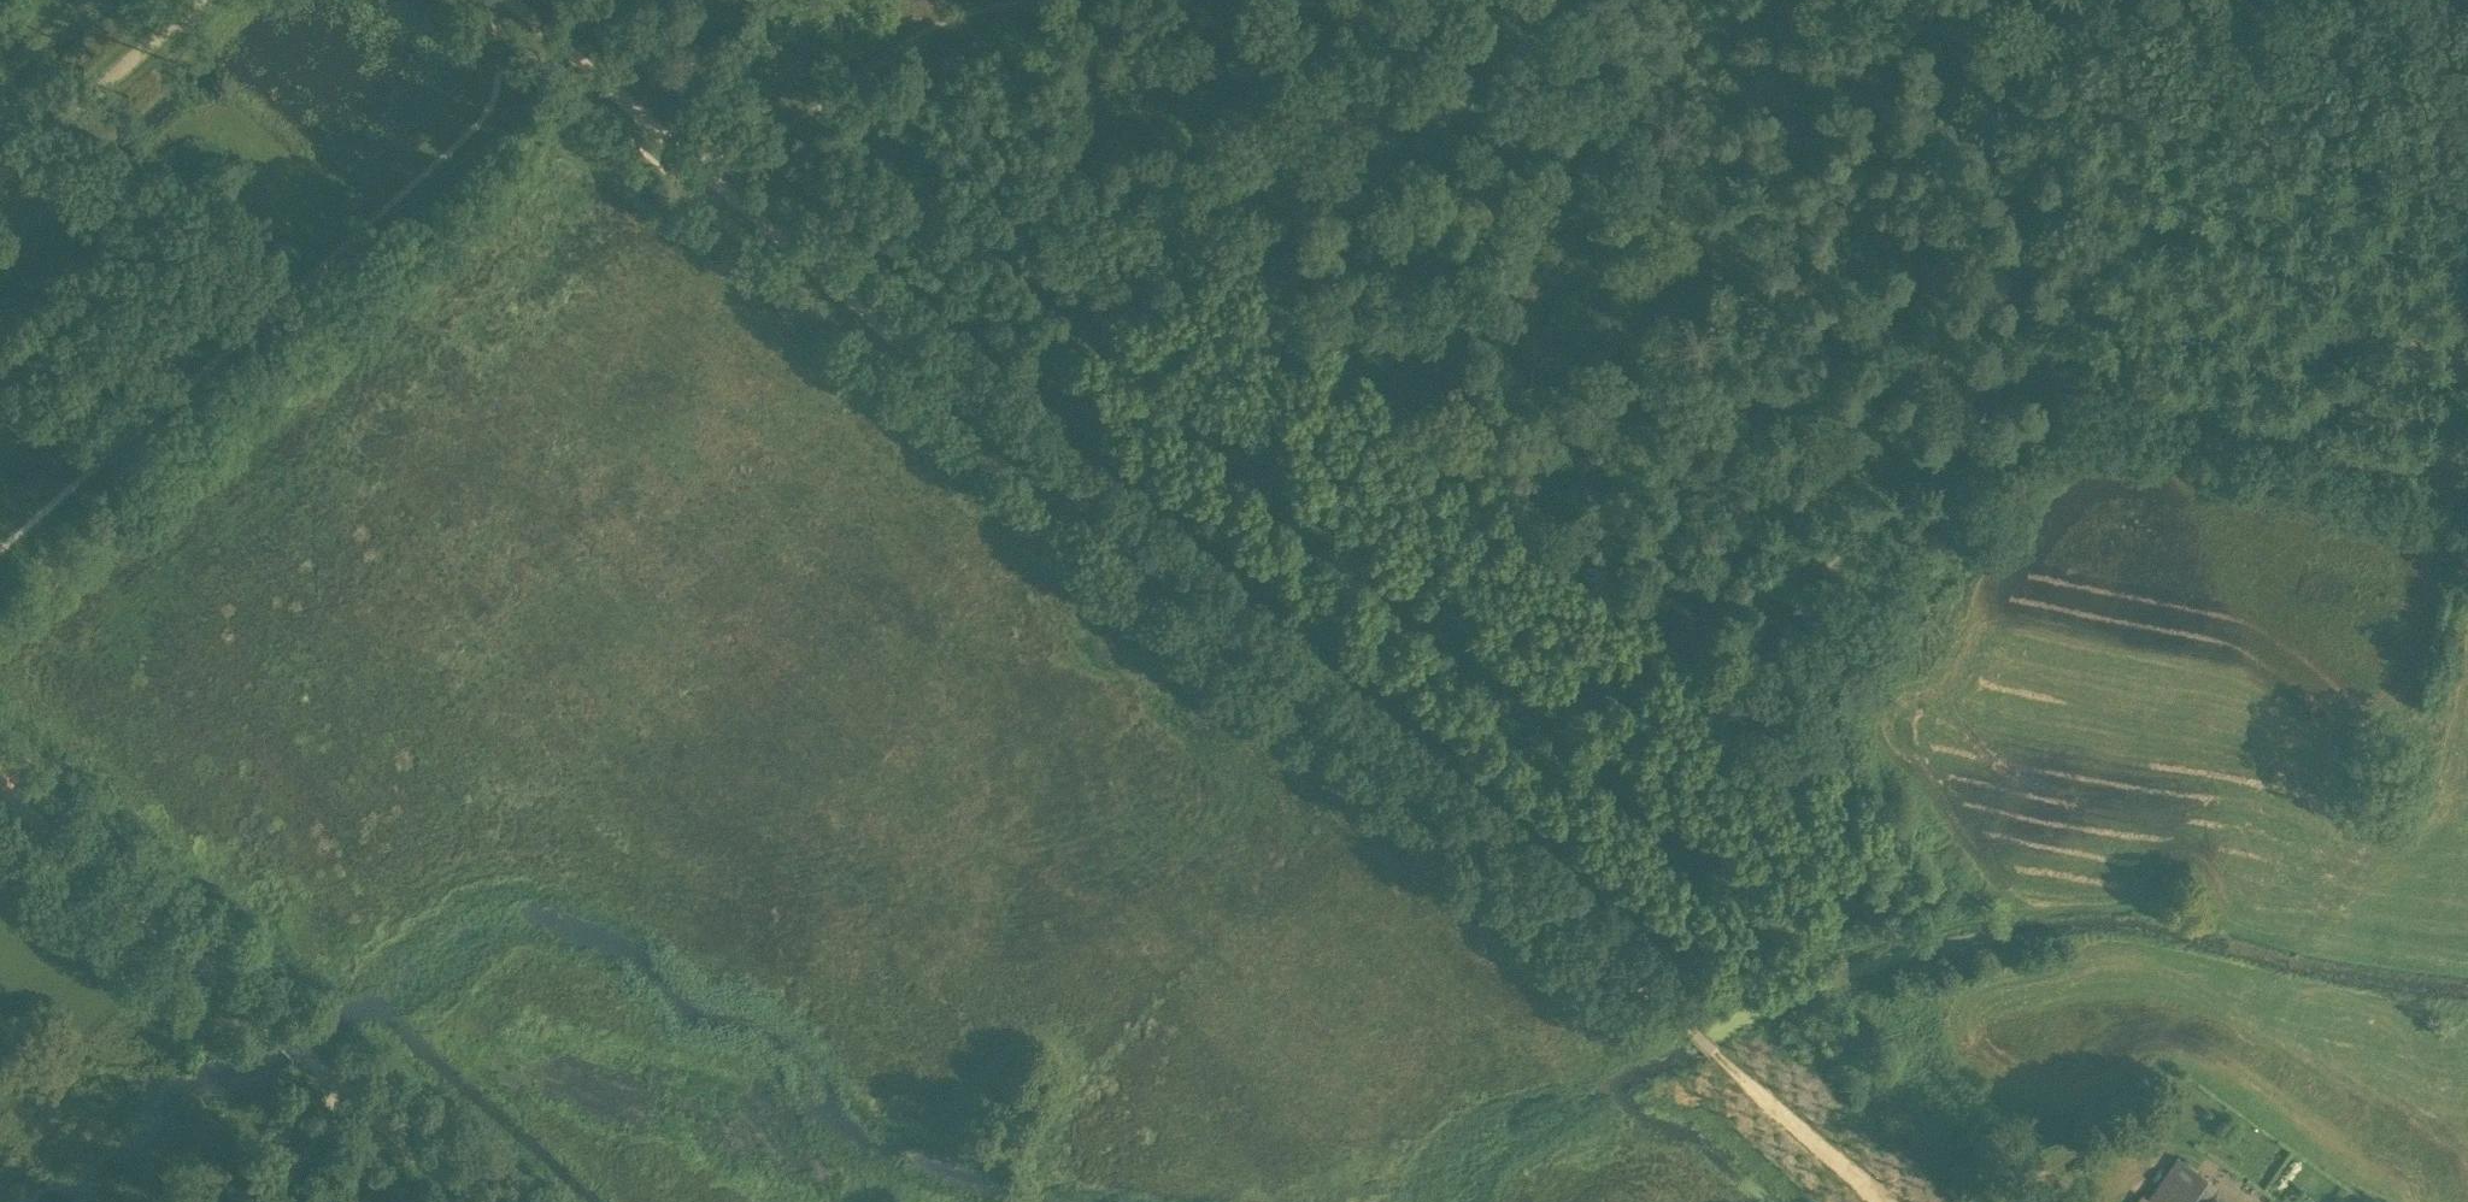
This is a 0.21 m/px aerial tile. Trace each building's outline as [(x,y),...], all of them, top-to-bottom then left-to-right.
[(2184,1161),(2156,1200),(2144,1192),(2136,1201),(2206,1201),(2218,1185),(2184,1161)]
